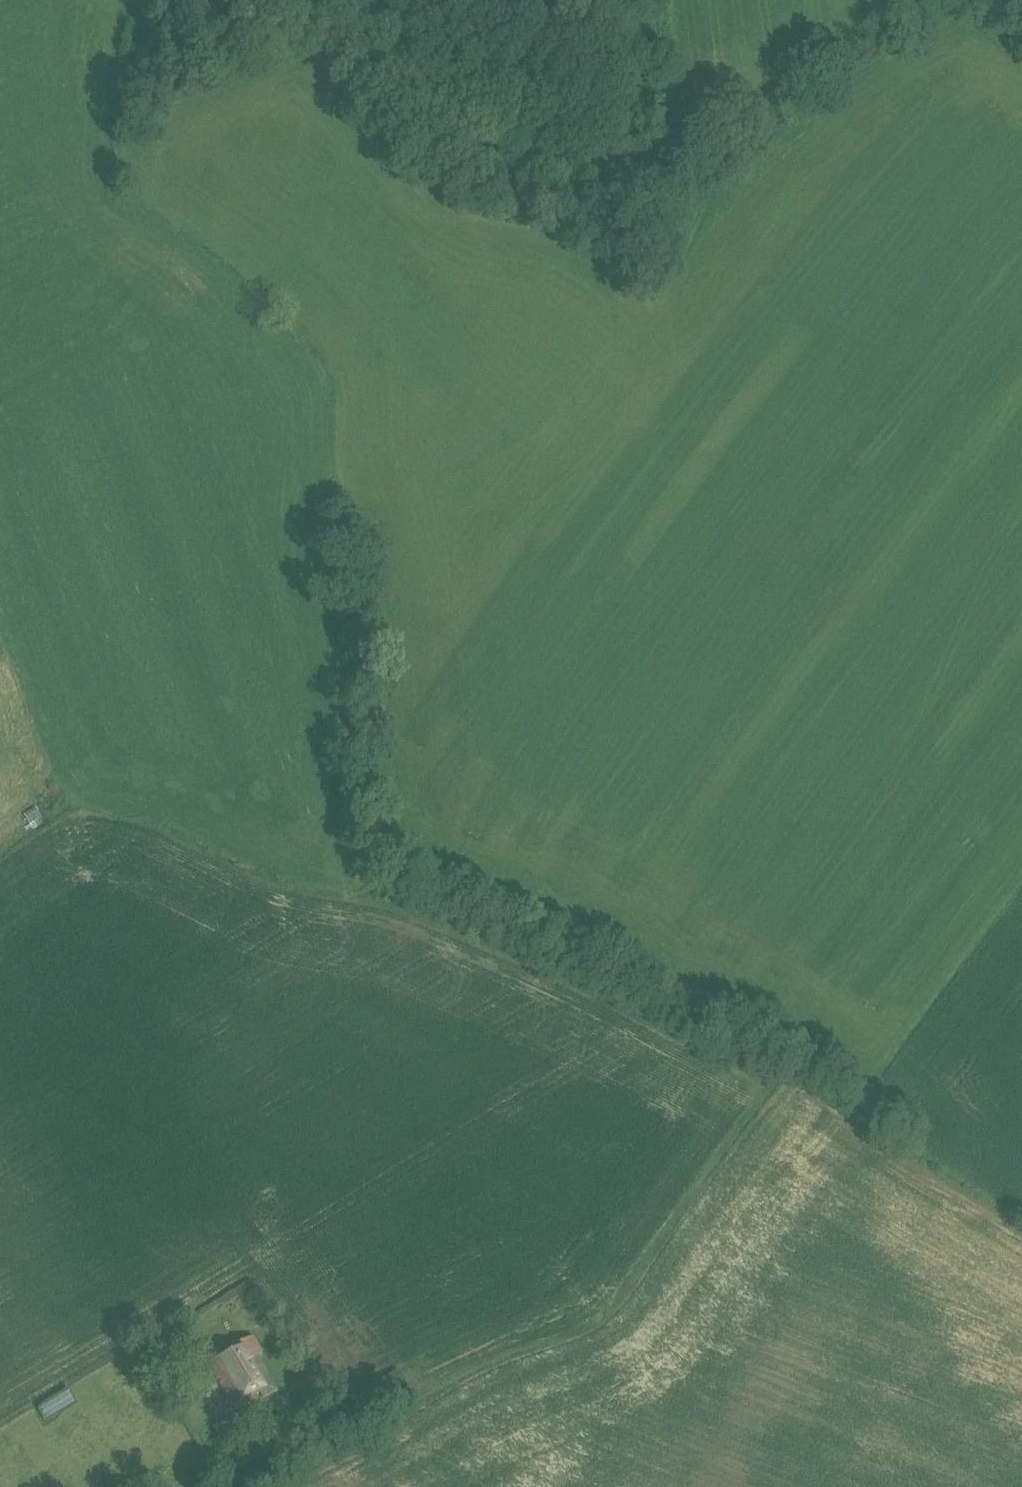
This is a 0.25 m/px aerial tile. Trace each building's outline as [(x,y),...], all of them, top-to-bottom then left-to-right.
[(264,1397),(278,1389),(258,1355),(263,1352),(253,1335),(232,1346),(234,1349),(209,1362),(238,1410),(251,1402),(248,1397),(260,1391),(264,1397)]
